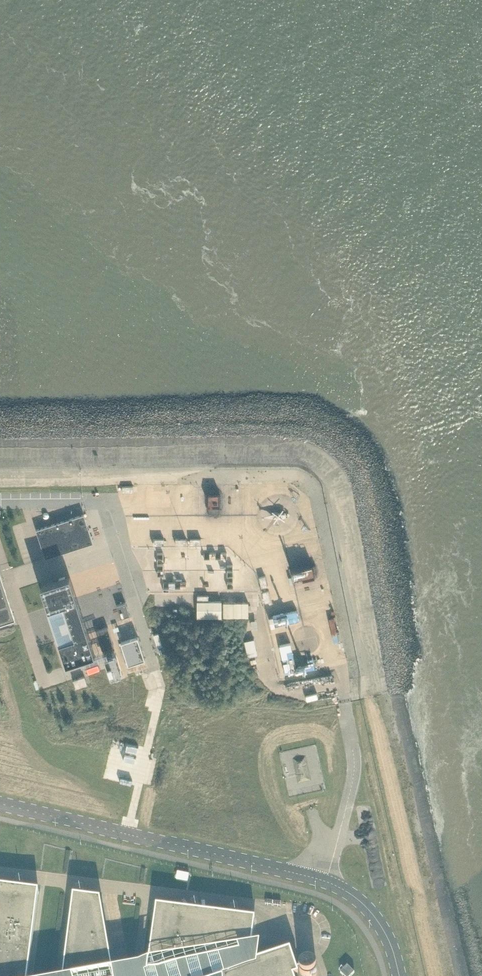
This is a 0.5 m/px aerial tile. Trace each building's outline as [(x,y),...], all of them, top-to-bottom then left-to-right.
[(85,513),(61,520),(37,528),(46,556),(94,541),(85,513)] [(15,618),(0,572),(0,623),(15,618)] [(266,574),(260,576),(262,586),(268,585),(266,574)] [(53,579),(42,583),(50,606),(61,639),(68,660),(79,657),(72,636),(77,634),(73,622),(85,618),(84,618),(81,609),(82,609),(81,609),(75,611),(71,598),(67,587),(67,586),(65,579),(64,577),(66,576),(64,576),(54,579),(53,579)] [(263,590),(266,601),(272,600),(269,589),(263,590)] [(209,600),(198,600),(198,603),(198,616),(222,616),(222,600),(209,600)] [(118,604),(122,617),(131,614),(126,601),(118,604)] [(103,649),(107,647),(115,645),(109,626),(97,630),(103,649)] [(146,658),(145,656),(139,635),(122,641),(129,664),(146,658)] [(123,674),(122,669),(115,649),(106,652),(114,677),(123,674)] [(86,675),(74,679),(77,687),(88,683),(86,675)] [(177,879),(178,880),(189,882),(190,875),(179,873),(177,879)] [(39,893),(0,888),(0,975),(29,975),(39,893)] [(114,973),(101,900),(74,897),(64,975),(136,975),(114,973)] [(317,971),(315,966),(310,964),(310,965),(307,966),(306,965),(297,968),(291,952),(250,966),(246,955),(252,954),(256,920),(157,908),(148,975),(316,975),(317,971)] [(344,975),(352,975),(355,973),(348,966),(341,973),(344,975)]
